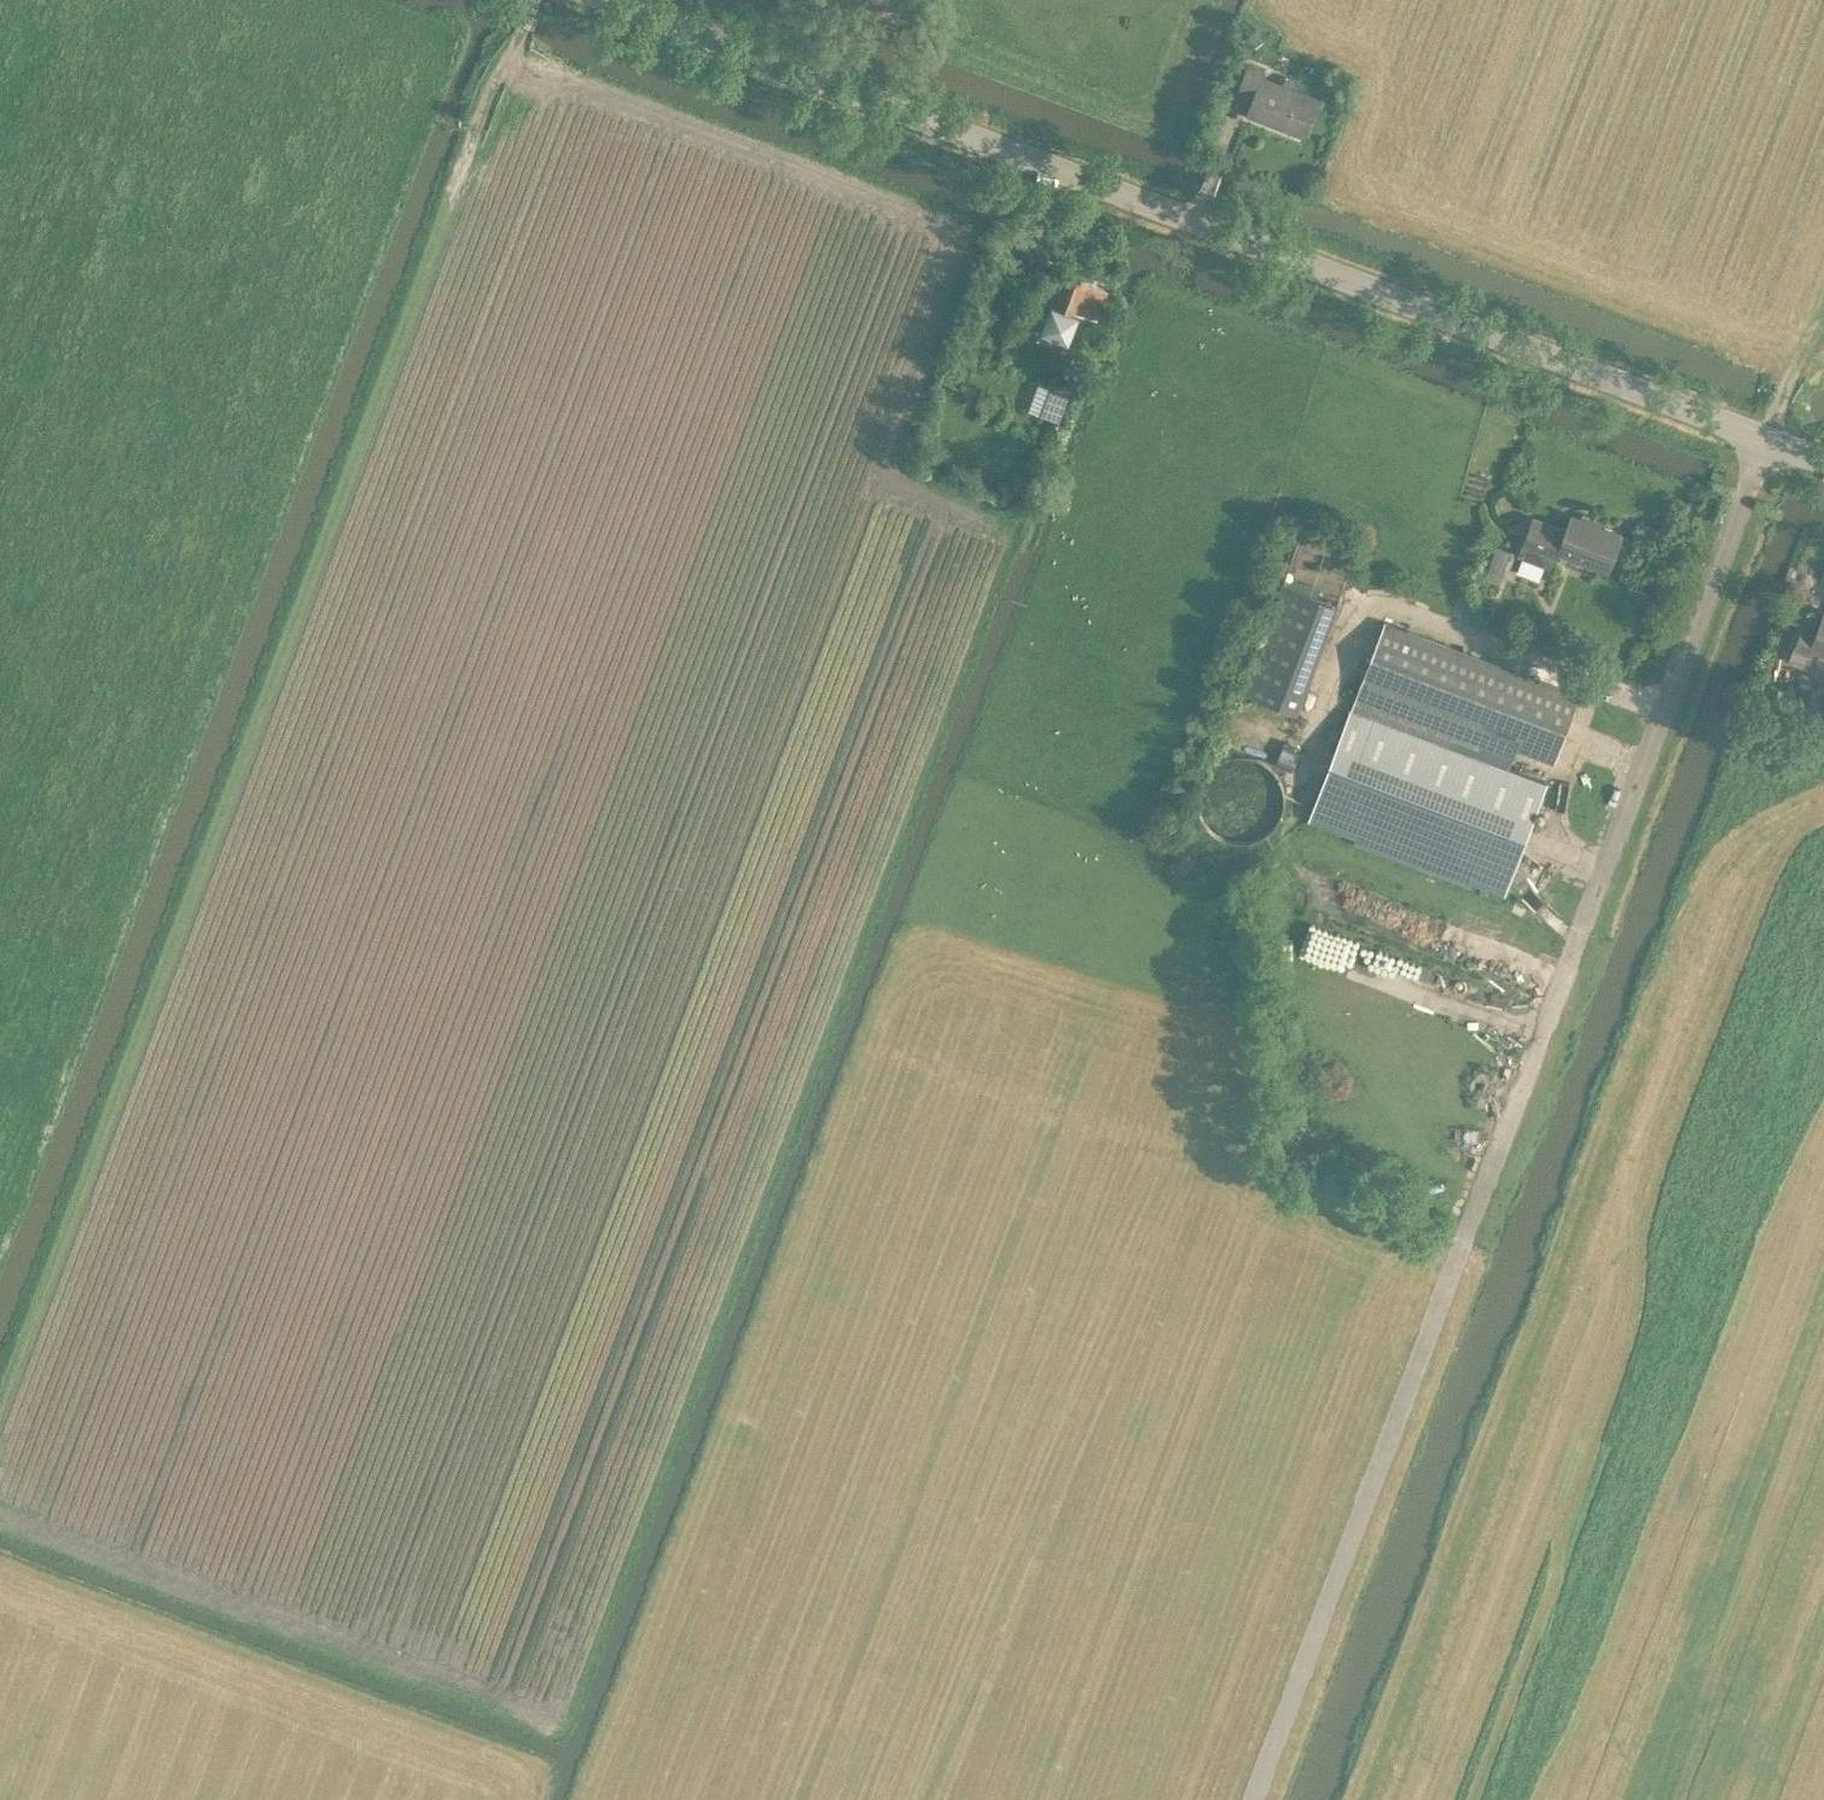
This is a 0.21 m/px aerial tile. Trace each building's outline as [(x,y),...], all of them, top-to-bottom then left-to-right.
[(1257,31),(1242,40),(1248,49),(1263,40),(1257,31)] [(1307,136),(1321,99),(1264,78),(1267,71),(1249,64),(1239,92),(1254,98),(1248,114),(1307,136)] [(1001,234),(997,247),(1010,251),(1014,238),(1001,234)] [(1062,270),(1050,302),(1043,300),(1033,326),(1058,335),(1068,309),(1096,320),(1107,290),(1088,283),(1089,280),(1062,270)] [(1065,352),(1055,378),(1074,385),(1083,359),(1065,352)] [(1029,408),(1061,418),(1069,392),(1037,382),(1029,408)] [(1524,555),(1518,570),(1539,578),(1545,563),(1554,567),(1560,551),(1609,570),(1622,535),(1573,516),(1568,531),(1535,518),(1521,554),(1524,555)] [(1493,558),(1486,576),(1499,581),(1506,563),(1493,558)] [(1284,583),(1242,693),(1252,696),(1288,711),(1298,714),(1341,605),(1284,583)] [(1819,628),(1806,623),(1795,652),(1809,657),(1813,647),(1823,651),(1823,614),(1819,628)] [(1505,892),(1548,781),(1447,743),(1455,724),(1555,763),(1582,692),(1444,640),(1444,639),(1385,617),(1352,706),(1353,706),(1310,818),(1505,892)] [(1770,683),(1764,700),(1777,705),(1784,689),(1770,683)] [(1290,725),(1292,712),(1240,693),(1231,695),(1225,705),(1222,716),(1222,730),(1228,742),(1235,749),(1246,753),(1257,754),(1267,753),(1276,749),(1286,737),(1290,725)] [(1285,741),(1275,764),(1292,771),(1302,748),(1285,741)] [(1283,801),(1283,800),(1282,792),(1279,785),(1275,777),(1270,770),(1263,765),(1257,761),(1250,759),(1242,758),(1233,759),(1226,760),(1218,764),(1211,769),(1206,776),(1202,783),(1199,792),(1198,799),(1199,809),(1201,816),(1204,823),(1209,829),(1214,834),(1220,838),(1229,841),(1237,843),(1246,842),(1253,841),(1260,838),(1268,832),(1274,827),(1279,818),(1281,811),(1283,801)]
